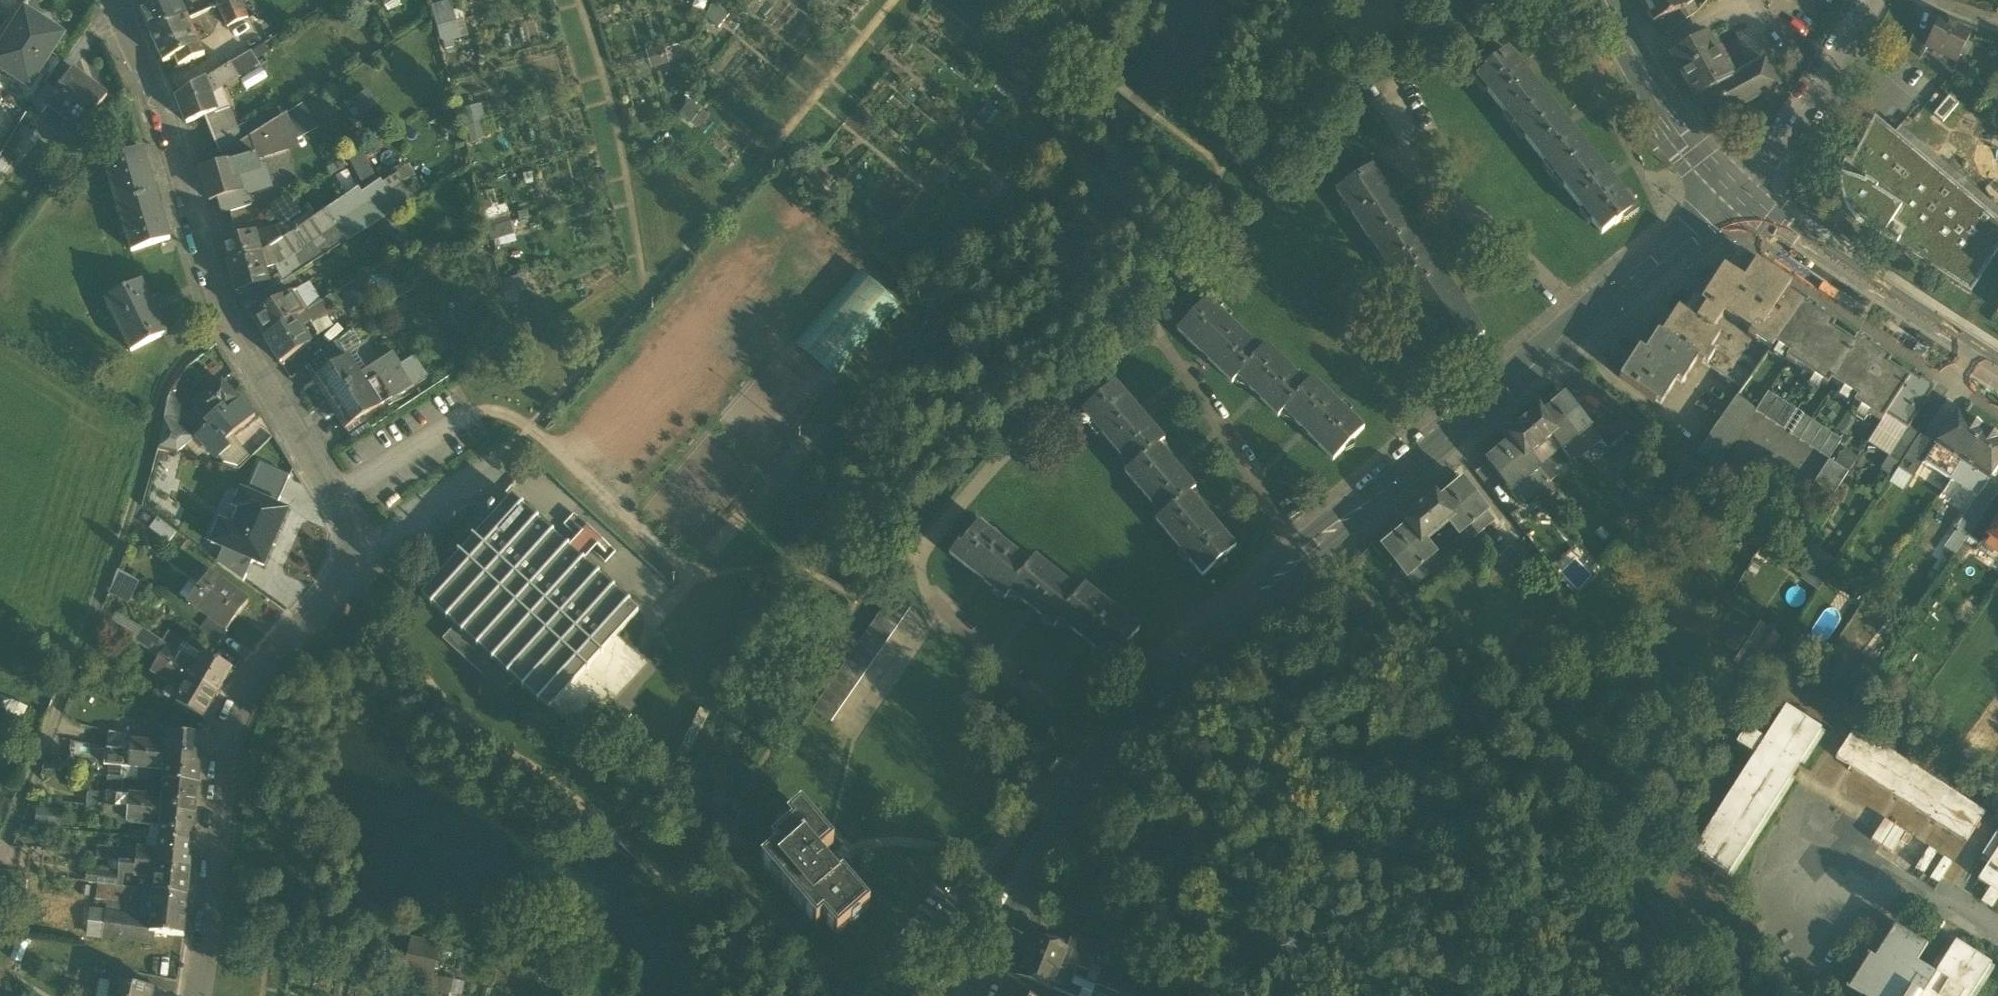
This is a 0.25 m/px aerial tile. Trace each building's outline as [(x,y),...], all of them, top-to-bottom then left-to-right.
[(151,35),(188,18),(179,0),(149,0),(149,1),(138,6),(151,35)] [(240,0),(230,0),(218,6),(225,23),(246,14),(240,0)] [(440,44),(458,39),(447,0),(443,0),(428,4),(440,44)] [(1653,24),(1659,21),(1684,9),(1683,6),(1682,4),(1680,0),(1640,0),(1653,24)] [(1689,18),(1699,11),(1693,0),(1683,6),(1684,9),(1689,18)] [(1810,13),(1789,1),(1787,0),(1772,0),(1760,21),(1765,23),(1762,27),(1796,47),(1814,15),(1810,13)] [(1816,3),(1811,0),(1790,0),(1789,1),(1810,13),(1816,3)] [(1659,21),(1665,34),(1689,18),(1684,9),(1659,21)] [(0,51),(0,69),(30,88),(63,37),(25,12),(0,51)] [(204,56),(188,18),(151,35),(164,64),(175,58),(179,68),(204,56)] [(1927,48),(1956,63),(1970,35),(1940,20),(1931,38),(1926,47),(1927,48)] [(1905,52),(1919,62),(1927,48),(1926,47),(1931,38),(1916,30),(1905,52)] [(1696,99),(1701,96),(1731,79),(1706,35),(1670,55),(1696,99)] [(264,44),(251,52),(257,61),(270,52),(264,44)] [(257,61),(251,52),(231,64),(238,76),(237,77),(239,79),(260,67),(257,61)] [(1478,79),(1518,126),(1547,102),(1506,53),(1485,71),(1486,72),(1478,79)] [(1764,61),(1731,79),(1701,96),(1715,120),(1778,86),(1764,61)] [(205,80),(209,92),(220,88),(225,85),(237,77),(238,76),(231,64),(205,80)] [(63,129),(76,140),(107,98),(72,71),(56,92),(47,105),(48,105),(69,122),(63,129)] [(237,77),(225,85),(229,91),(241,83),(239,79),(237,77)] [(177,97),(187,123),(205,117),(217,112),(216,111),(209,92),(205,80),(177,97)] [(33,107),(42,114),(48,105),(47,105),(56,92),(47,85),(33,107)] [(216,111),(229,106),(222,89),(221,90),(220,88),(209,92),(216,111)] [(369,89),(350,101),(360,117),(379,106),(369,89)] [(1949,97),(1934,115),(1943,123),(1958,105),(1949,97)] [(360,117),(350,101),(344,104),(354,121),(360,117)] [(1563,121),(1547,102),(1518,126),(1558,175),(1587,150),(1570,130),(1571,129),(1564,120),(1563,121)] [(283,116),(294,139),(315,127),(302,104),(283,116)] [(205,117),(214,140),(239,129),(238,127),(229,106),(216,111),(217,112),(205,117)] [(279,108),(238,127),(239,129),(243,141),(282,117),(279,108)] [(199,168),(200,171),(232,162),(256,155),(257,157),(263,155),(296,145),(294,139),(283,116),(282,117),(243,141),(220,155),(199,168),(200,168),(199,168)] [(1839,176),(1839,182),(1839,188),(1840,193),(1841,198),(1843,203),(1844,207),(1847,211),(1849,214),(1852,218),(1854,220),(1882,238),(1882,237),(1970,294),(1997,251),(1997,221),(1875,118),(1849,166),(1851,167),(1848,178),(1844,177),(1844,178),(1840,176),(1839,176)] [(243,141),(239,129),(214,140),(220,155),(243,141)] [(103,162),(117,207),(155,195),(142,150),(103,162)] [(1626,198),(1587,150),(1558,175),(1606,233),(1619,222),(1620,223),(1636,210),(1626,198)] [(376,176),(363,152),(348,161),(361,184),(376,176)] [(232,162),(235,174),(260,167),(257,157),(256,155),(232,162)] [(248,194),(249,196),(273,189),(263,155),(257,157),(260,167),(263,166),(267,181),(265,185),(247,190),(248,194)] [(346,167),(343,161),(330,169),(334,175),(346,167)] [(225,196),(241,192),(235,174),(232,162),(200,171),(209,201),(225,196)] [(409,165),(397,172),(404,183),(416,175),(409,165)] [(263,166),(260,167),(235,174),(241,192),(247,190),(265,185),(267,181),(263,166)] [(1369,241),(1378,254),(1413,231),(1371,169),(1359,176),(1359,175),(1347,182),(1348,183),(1335,192),(1369,242),(1369,241)] [(317,217),(290,235),(298,247),(276,262),(268,250),(261,255),(270,285),(237,293),(244,308),(264,295),(294,276),(380,221),(392,213),(414,199),(404,183),(397,172),(382,182),(381,180),(362,193),(359,188),(317,217)] [(248,194),(247,190),(241,192),(225,196),(226,201),(248,194)] [(226,201),(230,211),(252,205),(249,196),(248,194),(226,201)] [(170,240),(155,195),(117,207),(132,252),(170,240)] [(280,226),(300,212),(289,195),(269,208),(280,226)] [(274,230),(256,235),(261,255),(268,250),(265,241),(277,232),(283,240),(290,235),(317,217),(309,206),(300,212),(280,226),(274,230)] [(392,213),(380,221),(386,229),(398,222),(392,213)] [(1441,273),(1413,231),(1378,254),(1406,296),(1441,273)] [(265,241),(268,250),(283,240),(277,232),(265,241)] [(228,265),(261,255),(256,235),(223,245),(228,265)] [(283,240),(268,250),(276,262),(298,247),(290,235),(283,240)] [(1698,359),(1703,362),(1721,335),(1714,330),(1728,308),(1754,325),(1748,335),(1771,350),(1774,346),(1802,305),(1786,294),(1791,287),(1739,253),(1727,271),(1723,269),(1707,294),(1701,303),(1694,299),(1686,312),(1679,308),(1661,335),(1698,359)] [(270,285),(261,255),(228,265),(237,293),(270,285)] [(858,271),(793,345),(833,380),(898,306),(858,271)] [(1482,336),(1441,273),(1406,296),(1414,308),(1413,308),(1447,359),(1459,351),(1460,353),(1472,346),(1471,344),(1482,336)] [(264,295),(271,306),(296,291),(296,292),(302,288),(294,276),(264,295)] [(106,300),(132,352),(168,334),(142,282),(106,300)] [(296,292),(308,311),(322,302),(310,283),(302,288),(296,292)] [(252,318),(265,339),(296,320),(309,312),(308,311),(296,292),(296,291),(271,306),(252,318)] [(296,320),(301,328),(310,323),(311,325),(327,315),(341,305),(334,294),(322,302),(308,311),(309,312),(296,320)] [(1231,382),(1236,376),(1260,352),(1207,301),(1178,331),(1231,382)] [(1826,387),(1830,382),(1853,345),(1831,331),(1835,326),(1815,313),(1817,310),(1807,304),(1806,307),(1802,305),(1774,346),(1789,355),(1785,360),(1803,372),(1806,367),(1812,371),(1809,376),(1826,387)] [(327,315),(311,325),(319,336),(334,326),(327,315)] [(301,328),(296,320),(265,339),(281,364),(311,345),(301,328)] [(352,329),(337,341),(348,358),(359,375),(367,370),(357,355),(361,343),(352,329)] [(1620,377),(1661,404),(1676,381),(1682,384),(1698,359),(1661,335),(1658,333),(1645,352),(1639,348),(1620,377)] [(1857,340),(1853,345),(1830,382),(1856,399),(1853,404),(1881,422),(1885,416),(1910,377),(1901,371),(1899,375),(1887,367),(1890,362),(1869,348),(1871,346),(1862,340),(1860,342),(1857,340)] [(306,367),(314,380),(348,358),(337,341),(306,367)] [(1265,347),(1260,352),(1236,376),(1277,416),(1283,410),(1306,387),(1265,347)] [(378,376),(394,400),(414,386),(400,365),(393,353),(367,370),(359,375),(365,385),(378,376)] [(400,365),(414,386),(428,377),(414,356),(400,365)] [(314,380),(346,430),(365,418),(394,400),(378,376),(365,385),(359,375),(348,358),(314,380)] [(1909,427),(1926,402),(1921,399),(1928,388),(1919,382),(1910,377),(1885,416),(1906,429),(1907,430),(1909,427)] [(169,396),(178,402),(186,386),(178,380),(169,396)] [(1920,380),(1919,382),(1928,388),(1921,399),(1926,402),(1933,391),(1931,390),(1933,389),(1920,380)] [(196,407),(208,420),(222,408),(226,412),(240,401),(222,381),(194,405),(196,407)] [(1310,382),(1306,387),(1283,410),(1320,446),(1319,448),(1331,459),(1341,449),(1343,451),(1353,441),(1351,439),(1362,429),(1349,416),(1347,418),(1310,382)] [(1083,409),(1131,466),(1156,445),(1162,440),(1113,383),(1083,409)] [(1768,392),(1756,411),(1755,411),(1785,431),(1798,411),(1768,392)] [(1487,461),(1522,504),(1550,481),(1539,467),(1529,456),(1553,437),(1563,448),(1574,462),(1602,440),(1590,425),(1567,396),(1544,414),(1540,409),(1506,437),(1510,442),(1487,461)] [(1718,466),(1755,411),(1756,411),(1737,397),(1697,452),(1718,466)] [(188,418),(167,399),(159,448),(177,453),(187,445),(198,437),(202,433),(188,418)] [(254,417),(240,401),(226,412),(222,408),(208,420),(206,422),(210,426),(202,433),(198,437),(208,448),(218,459),(219,458),(223,463),(237,443),(231,437),(254,417)] [(188,418),(202,433),(210,426),(206,422),(208,420),(196,407),(188,418)] [(1602,440),(1607,446),(1630,427),(1608,411),(1590,425),(1602,440)] [(1790,433),(1799,440),(1812,420),(1807,417),(1802,414),(1790,433)] [(1956,414),(1935,446),(1962,463),(1983,431),(1956,414)] [(1885,416),(1881,422),(1867,443),(1888,457),(1906,429),(1885,416)] [(346,430),(353,440),(371,428),(365,418),(346,430)] [(1822,427),(1812,420),(1799,440),(1809,446),(1822,427)] [(1842,440),(1822,427),(1809,446),(1829,459),(1842,440)] [(1901,464),(1906,456),(1920,434),(1909,427),(1907,430),(1906,429),(1888,457),(1901,464)] [(1962,463),(1988,480),(1989,480),(1990,478),(1997,466),(1997,441),(1983,431),(1962,463)] [(1932,442),(1920,434),(1906,456),(1920,465),(1930,450),(1930,446),(1932,442)] [(198,437),(187,445),(197,457),(208,448),(198,437)] [(1529,456),(1539,467),(1548,460),(1563,448),(1553,437),(1529,456)] [(223,463),(237,467),(249,456),(237,443),(223,463)] [(1125,471),(1162,515),(1187,493),(1193,488),(1156,445),(1131,466),(1125,471)] [(1950,480),(1962,463),(1935,446),(1924,464),(1950,480)] [(1839,453),(1836,463),(1848,472),(1858,457),(1846,449),(1839,453)] [(1912,478),(1920,465),(1906,456),(1901,464),(1898,469),(1912,478)] [(1901,464),(1888,457),(1880,470),(1892,477),(1898,469),(1901,464)] [(1836,463),(1829,459),(1810,489),(1829,501),(1848,472),(1836,463)] [(1550,481),(1560,474),(1548,460),(1539,467),(1550,481)] [(1950,480),(1976,497),(1986,483),(1988,480),(1962,463),(1950,480)] [(260,464),(247,494),(277,507),(290,477),(260,464)] [(1898,469),(1892,477),(1889,482),(1903,491),(1912,478),(1898,469)] [(1986,483),(1997,492),(1997,483),(1990,478),(1989,480),(1988,480),(1986,483)] [(1407,574),(1415,584),(1443,561),(1435,552),(1426,540),(1438,531),(1450,521),(1459,532),(1460,532),(1468,541),(1495,519),(1487,510),(1463,480),(1440,498),(1436,493),(1419,507),(1402,521),(1406,526),(1383,544),(1407,574)] [(1988,508),(1991,504),(1997,494),(1997,492),(1986,483),(1976,497),(1975,499),(1988,508)] [(220,522),(211,543),(223,548),(253,562),(263,566),(288,511),(277,507),(247,494),(242,491),(234,507),(240,510),(233,528),(220,522)] [(1220,532),(1187,493),(1162,515),(1156,520),(1189,559),(1188,560),(1201,575),(1213,564),(1214,565),(1224,557),(1223,556),(1234,546),(1220,531),(1220,532)] [(516,681),(549,712),(551,709),(615,639),(638,614),(582,563),(567,549),(511,498),(422,596),(455,626),(443,640),(503,695),(516,681)] [(1956,525),(1960,528),(1969,534),(1988,508),(1975,499),(1956,525)] [(1991,504),(1988,508),(1969,534),(1967,537),(1979,545),(1985,537),(1983,536),(1997,514),(1997,509),(1991,504)] [(1997,546),(1997,514),(1983,536),(1985,537),(1997,546)] [(145,533),(161,546),(171,533),(154,520),(145,533)] [(1006,599),(1011,592),(1031,567),(1003,544),(1004,542),(981,524),(971,536),(969,534),(953,554),(995,587),(993,589),(1006,599)] [(587,527),(567,549),(582,563),(602,540),(587,527)] [(1951,541),(1960,547),(1963,543),(1967,537),(1969,534),(1960,528),(1951,541)] [(1960,547),(1951,541),(1945,550),(1954,556),(1960,547)] [(1969,548),(1963,543),(1960,547),(1954,556),(1960,560),(1969,548)] [(1503,553),(1518,572),(1528,564),(1513,545),(1503,553)] [(217,562),(244,581),(253,562),(223,548),(217,562)] [(1038,559),(1031,567),(1011,592),(1023,602),(1024,600),(1043,615),(1042,617),(1054,626),(1059,620),(1081,593),(1038,559)] [(139,584),(118,571),(109,595),(130,605),(139,584)] [(209,619),(227,632),(228,631),(249,603),(248,602),(247,602),(239,596),(211,575),(210,575),(207,572),(198,584),(201,587),(189,604),(209,619)] [(201,587),(198,584),(191,579),(179,596),(189,604),(201,587)] [(1085,587),(1081,593),(1059,620),(1071,630),(1073,628),(1112,659),(1118,650),(1122,653),(1130,642),(1127,639),(1137,627),(1085,587)] [(904,617),(911,608),(892,595),(885,604),(904,617)] [(898,627),(904,617),(885,604),(879,614),(898,627)] [(108,628),(139,646),(145,634),(147,632),(115,614),(108,628)] [(891,636),(898,627),(879,614),(872,623),(891,636)] [(200,632),(218,645),(228,632),(228,631),(227,632),(209,619),(200,632)] [(885,646),(891,636),(872,623),(866,633),(885,646)] [(878,655),(885,646),(866,633),(859,642),(878,655)] [(151,654),(159,659),(166,646),(145,634),(139,646),(151,654)] [(551,709),(581,736),(634,677),(621,666),(632,655),(615,639),(551,709)] [(183,642),(177,653),(197,665),(203,654),(183,642)] [(872,664),(878,655),(859,642),(853,651),(872,664)] [(159,659),(190,677),(197,665),(177,653),(166,646),(159,659)] [(865,674),(872,664),(853,651),(846,661),(865,674)] [(203,654),(197,665),(190,677),(218,694),(232,671),(203,654)] [(644,666),(632,655),(621,666),(634,677),(644,666)] [(151,672),(182,690),(190,677),(159,659),(151,672)] [(858,683),(865,674),(846,661),(840,670),(858,683)] [(852,693),(858,683),(840,670),(833,680),(852,693)] [(218,694),(190,677),(182,690),(176,701),(204,717),(218,694)] [(845,702),(852,693),(833,680),(827,689),(845,702)] [(839,711),(845,702),(827,689),(820,698),(839,711)] [(832,721),(839,711),(820,698),(814,708),(832,721)] [(710,712),(701,707),(676,757),(685,762),(710,712)] [(1704,858),(1728,873),(1791,777),(1800,763),(1821,731),(1786,708),(1765,740),(1747,728),(1737,742),(1755,754),(1693,850),(1702,856),(1701,857),(1703,859),(1704,858)] [(1938,825),(1966,843),(1985,814),(1855,729),(1836,758),(1846,764),(1855,771),(1892,794),(1901,800),(1929,819),(1938,825)] [(133,736),(131,755),(200,761),(202,736),(167,733),(167,732),(134,730),(133,736)] [(107,750),(131,755),(133,736),(109,733),(107,750)] [(122,768),(129,768),(131,755),(107,750),(106,750),(104,766),(122,768)] [(129,768),(140,769),(164,772),(163,783),(164,783),(197,786),(200,761),(131,755),(129,768)] [(1892,794),(1879,815),(1842,790),(1855,771),(1846,764),(1833,784),(1800,763),(1791,777),(1944,877),(1953,863),(1925,845),(1938,825),(1929,819),(1916,839),(1888,821),(1901,800),(1892,794)] [(129,768),(122,768),(121,779),(123,779),(139,780),(140,769),(129,768)] [(157,782),(163,783),(164,772),(140,769),(139,780),(147,781),(157,782)] [(109,778),(107,796),(123,797),(123,779),(121,779),(109,778)] [(164,783),(163,788),(197,791),(197,786),(164,783)] [(129,798),(128,809),(195,816),(197,791),(163,788),(163,799),(129,795),(129,798)] [(87,805),(128,809),(129,798),(123,797),(107,796),(88,794),(87,805)] [(107,819),(118,819),(117,815),(127,815),(128,809),(87,805),(86,814),(108,816),(107,819)] [(160,827),(159,840),(193,844),(195,816),(128,809),(127,815),(127,823),(160,827)] [(821,926),(834,943),(847,933),(844,929),(854,921),(857,925),(868,917),(843,884),(842,885),(837,889),(818,864),(823,860),(835,851),(803,809),(786,822),(792,831),(783,838),(773,846),(777,852),(762,864),(772,878),(777,875),(784,885),(780,888),(793,905),(797,902),(806,913),(801,916),(813,932),(821,926)] [(62,812),(36,810),(34,828),(60,831),(62,812)] [(777,829),(783,838),(792,831),(786,822),(777,829)] [(122,850),(121,862),(190,869),(193,844),(159,840),(157,853),(122,850)] [(99,860),(121,862),(122,850),(100,848),(99,860)] [(1997,894),(1997,849),(1978,880),(1997,894)] [(842,885),(823,860),(818,864),(837,889),(842,885)] [(155,878),(153,893),(187,897),(190,869),(121,862),(120,874),(135,877),(155,878)] [(107,886),(133,890),(135,877),(120,874),(91,870),(89,883),(107,886)] [(772,878),(780,888),(784,885),(777,875),(772,878)] [(133,890),(138,891),(153,893),(155,878),(135,877),(133,890)] [(105,900),(136,905),(138,891),(133,890),(107,886),(105,900)] [(184,936),(187,897),(153,893),(152,907),(150,932),(150,933),(155,934),(184,936)] [(103,913),(105,913),(143,918),(144,906),(136,905),(105,900),(102,900),(103,910),(103,913)] [(793,905),(801,916),(806,913),(797,902),(793,905)] [(104,926),(150,932),(152,907),(144,906),(143,918),(105,913),(104,926)] [(103,913),(103,910),(90,908),(87,938),(102,940),(103,938),(104,926),(105,913),(103,913)] [(844,929),(847,933),(857,925),(854,921),(844,929)] [(1991,966),(1955,942),(1934,974),(1917,963),(1927,946),(1893,924),(1892,925),(1895,927),(1875,957),(1868,953),(1867,954),(1870,956),(1850,986),(1847,984),(1846,986),(1862,995),(1972,995),(1991,966)] [(103,938),(154,946),(155,934),(150,933),(150,932),(104,926),(103,938)] [(1085,958),(1091,961),(1097,945),(1072,935),(1067,950),(1066,951),(1085,958)] [(1058,974),(1059,969),(1063,961),(1066,951),(1067,950),(1034,937),(1028,952),(1045,959),(1041,967),(1058,974)] [(441,976),(446,942),(415,938),(410,974),(439,978),(437,995),(466,995),(468,980),(441,976)] [(29,945),(18,941),(10,960),(21,964),(29,945)] [(1066,951),(1063,961),(1077,966),(1081,968),(1085,958),(1066,951)] [(1074,975),(1070,985),(1055,979),(1058,974),(1041,967),(1045,959),(1028,952),(1023,965),(1020,964),(1016,975),(1051,990),(1052,988),(1070,995),(1090,995),(1095,984),(1094,983),(1074,975)] [(1091,961),(1085,958),(1081,968),(1088,970),(1091,961)] [(1073,975),(1077,966),(1063,961),(1059,969),(1073,975)] [(107,980),(133,985),(135,973),(109,968),(107,980)] [(1094,983),(1095,984),(1102,987),(1118,993),(1121,994),(1125,995),(1142,995),(1146,987),(1099,968),(1094,983)] [(1074,975),(1073,975),(1059,969),(1058,974),(1055,979),(1070,985),(1074,975)] [(155,990),(133,985),(107,980),(106,982),(111,983),(109,995),(154,995),(155,990)] [(106,982),(99,981),(96,995),(109,995),(111,983),(106,982)] [(1102,987),(1099,995),(1117,995),(1118,993),(1102,987)]
